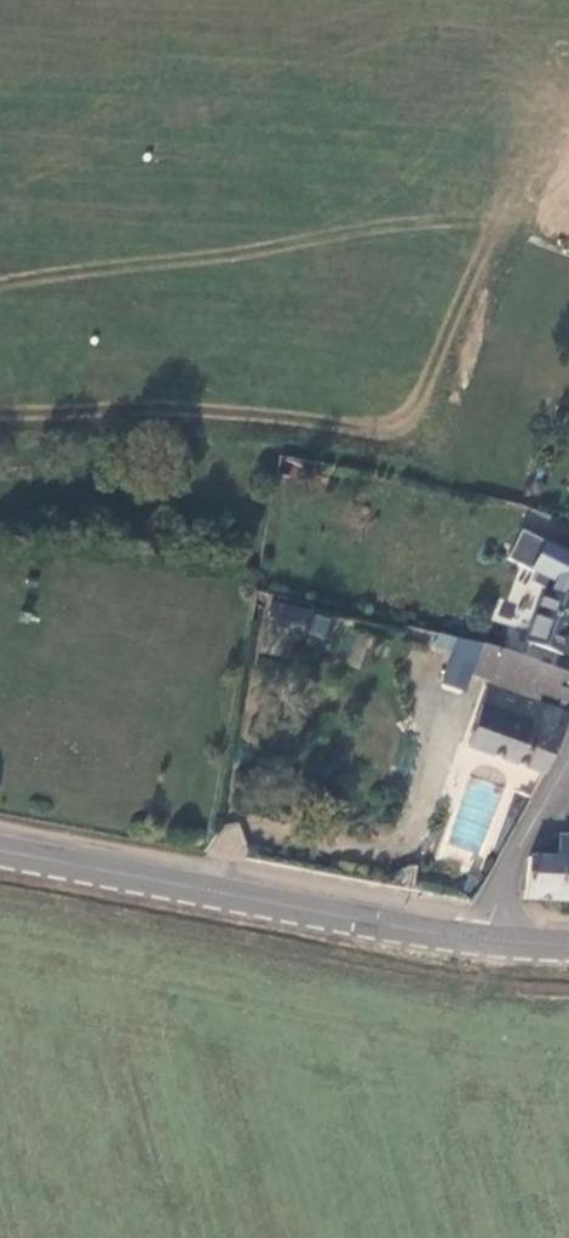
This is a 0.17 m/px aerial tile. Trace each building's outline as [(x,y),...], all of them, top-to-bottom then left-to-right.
[(520,518),(512,549),(568,564),(568,531),(520,518)] [(568,637),(568,595),(545,587),(534,616),(516,609),(507,635),(562,655),(568,637)] [(270,644),(326,650),(331,610),(274,604),(270,644)] [(493,681),(504,650),(462,639),(456,653),(474,660),(470,672),(493,681)] [(568,711),(568,673),(504,650),(493,681),(469,744),(545,772),(568,714),(568,711)] [(524,899),(568,902),(568,837),(560,836),(559,858),(534,857),(529,857),(524,899)]
